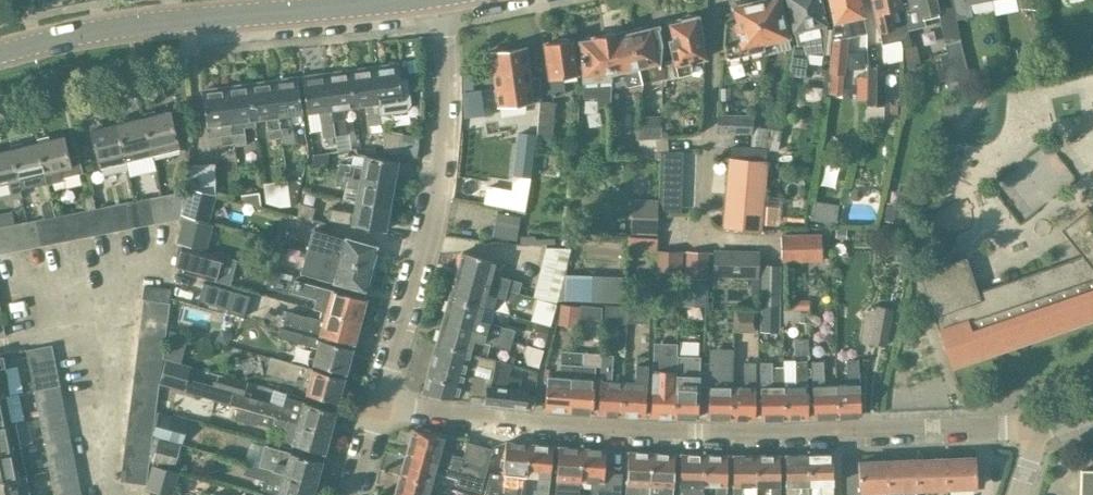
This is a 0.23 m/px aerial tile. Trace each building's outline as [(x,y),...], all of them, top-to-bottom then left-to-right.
[(723,43),(727,60),(727,62),(742,58),(740,52),(763,47),(764,47),(753,0),(749,0),(735,0),(735,3),(732,4),(734,11),(728,12),(728,11),(726,11),(726,12),(723,43)] [(764,47),(775,45),(773,37),(787,34),(779,0),(753,0),(764,47)] [(797,44),(797,45),(803,44),(805,53),(807,54),(823,55),(825,21),(821,0),(789,0),(796,31),(797,44)] [(836,22),(833,23),(832,41),(847,37),(866,33),(862,13),(863,13),(860,0),(832,0),(836,22)] [(902,60),(903,45),(912,43),(908,27),(905,14),(905,8),(909,8),(907,1),(901,2),(900,0),(874,0),(883,41),(883,63),(902,60)] [(909,1),(907,1),(909,8),(905,8),(905,14),(908,27),(924,24),(923,17),(938,14),(935,0),(908,0),(909,1)] [(971,15),(968,0),(971,0),(952,0),(956,18),(971,15)] [(663,80),(679,77),(678,74),(691,71),(691,59),(704,56),(704,45),(702,36),(704,35),(705,24),(699,15),(697,15),(697,12),(688,11),(681,16),(681,19),(670,21),(674,37),(670,38),(675,59),(664,61),(664,67),(663,78),(663,80)] [(633,30),(632,30),(641,70),(644,82),(663,78),(664,67),(659,66),(661,42),(658,24),(645,27),(642,25),(633,26),(633,30)] [(616,34),(607,35),(613,76),(625,74),(626,77),(627,86),(644,82),(641,70),(632,30),(630,30),(626,28),(616,30),(616,34)] [(610,106),(610,105),(611,93),(612,77),(613,76),(607,35),(596,37),(593,34),(582,35),(582,38),(579,39),(582,80),(583,98),(597,97),(597,107),(610,106)] [(558,40),(545,42),(553,94),(565,92),(562,76),(578,73),(572,37),(569,38),(566,36),(560,36),(558,40)] [(827,93),(842,94),(843,75),(845,75),(847,37),(832,41),(827,93)] [(948,89),(956,87),(971,84),(960,38),(945,42),(944,42),(947,53),(940,54),(948,89)] [(805,76),(807,54),(805,53),(803,44),(797,45),(797,44),(793,44),(789,74),(805,76)] [(492,72),(489,79),(494,86),(495,88),(498,107),(540,101),(540,100),(540,77),(530,78),(530,76),(528,62),(523,63),(521,47),(494,51),(496,66),(492,67),(492,72)] [(946,90),(925,207),(939,210),(960,101),(1092,71),(1092,58),(951,89),(946,90)] [(394,122),(393,120),(392,110),(404,109),(410,102),(406,77),(400,78),(398,62),(372,65),(381,124),(394,122)] [(372,65),(350,68),(355,105),(366,103),(370,123),(370,126),(381,124),(372,65)] [(884,105),(885,66),(867,66),(867,77),(868,77),(868,96),(867,100),(866,100),(866,105),(884,105)] [(349,68),(325,71),(332,119),(344,117),(343,106),(355,105),(349,68)] [(320,120),(332,119),(325,71),(302,74),(302,75),(308,110),(318,110),(319,109),(320,120)] [(296,76),(273,79),(281,135),(281,137),(282,145),(294,143),(293,134),(290,113),(302,111),(296,76)] [(868,77),(867,77),(857,76),(857,99),(866,100),(867,100),(868,96),(868,77)] [(273,79),(250,82),(255,117),(266,116),(269,139),(281,137),(281,135),(273,79)] [(250,82),(226,86),(234,141),(234,143),(246,142),(246,139),(244,127),(256,125),(255,117),(250,82)] [(226,86),(201,89),(209,138),(221,136),(222,145),(234,143),(234,141),(226,86)] [(618,105),(618,93),(611,93),(610,105),(618,105)] [(538,125),(538,131),(537,136),(553,137),(555,101),(540,100),(540,101),(538,125)] [(171,108),(143,115),(150,144),(152,155),(180,149),(178,138),(171,108)] [(143,115),(117,121),(123,151),(126,162),(152,155),(150,144),(143,115)] [(719,121),(718,128),(723,132),(729,132),(752,132),(753,125),(753,119),(753,115),(719,115),(719,121)] [(335,136),(346,134),(344,117),(332,119),(334,128),(335,136)] [(335,136),(334,128),(332,119),(320,120),(321,122),(323,137),(326,137),(335,136)] [(117,121),(91,127),(98,157),(100,168),(126,162),(123,151),(117,121)] [(778,150),(782,129),(755,125),(754,131),(754,132),(752,132),(750,146),(778,150)] [(639,126),(638,138),(661,136),(661,126),(639,126)] [(382,131),(384,151),(399,154),(401,140),(402,133),(382,129),(382,131)] [(65,134),(38,140),(48,182),(48,183),(53,182),(63,177),(83,172),(79,155),(71,157),(65,134)] [(668,149),(667,136),(661,136),(638,138),(638,151),(668,149)] [(47,184),(48,184),(38,140),(9,147),(20,189),(47,183),(47,184)] [(7,179),(11,199),(22,197),(20,189),(9,147),(0,149),(0,181),(7,179)] [(686,150),(664,149),(663,179),(685,179),(686,150)] [(310,167),(326,170),(328,153),(313,154),(310,167)] [(341,161),(338,172),(394,182),(398,159),(366,153),(364,165),(341,161)] [(766,158),(730,155),(724,225),(760,228),(766,158)] [(188,163),(185,186),(215,193),(215,162),(188,163)] [(389,205),(394,182),(338,172),(336,183),(359,187),(357,199),(389,205)] [(287,180),(290,205),(295,205),(301,179),(287,180)] [(184,189),(181,214),(207,221),(215,193),(185,186),(184,189)] [(184,189),(162,194),(168,220),(180,217),(181,211),(184,189)] [(241,201),(261,206),(259,192),(241,195),(241,201)] [(168,220),(162,194),(150,196),(155,222),(168,220)] [(146,197),(137,199),(142,225),(155,222),(150,196),(146,197)] [(632,198),(630,234),(656,235),(658,199),(632,198)] [(137,199),(134,199),(125,201),(130,227),(142,225),(137,199)] [(329,218),(384,228),(389,205),(357,199),(354,211),(331,206),(329,218)] [(130,227),(125,201),(110,204),(116,230),(130,227)] [(839,205),(813,201),(810,219),(836,223),(839,205)] [(315,206),(300,202),(297,214),(306,217),(311,219),(315,206)] [(884,221),(902,224),(904,205),(886,203),(884,221)] [(97,206),(96,207),(102,233),(116,230),(110,204),(97,206)] [(981,359),(980,355),(1092,317),(1092,210),(1088,204),(1061,226),(1082,253),(977,289),(966,257),(919,273),(952,368),(981,359)] [(102,233),(96,207),(86,209),(92,235),(102,233)] [(92,235),(86,209),(74,211),(79,237),(92,235)] [(74,211),(61,214),(66,240),(79,237),(74,211)] [(496,212),(492,236),(516,240),(520,217),(496,212)] [(61,214),(48,216),(53,242),(66,240),(61,214)] [(48,216),(36,218),(41,245),(53,242),(48,216)] [(23,221),(28,247),(41,245),(36,218),(23,221)] [(23,221),(14,223),(11,223),(16,250),(28,247),(23,221)] [(3,252),(16,250),(11,223),(0,225),(0,236),(3,252)] [(374,266),(379,249),(376,248),(377,244),(313,226),(307,247),(374,266)] [(836,228),(835,238),(846,238),(846,228),(836,228)] [(577,233),(563,233),(561,244),(577,244),(577,233)] [(782,261),(783,261),(806,261),(805,233),(782,233),(782,261)] [(822,261),(821,233),(805,233),(806,261),(822,261)] [(536,236),(524,236),(522,236),(521,245),(536,245),(536,236)] [(627,236),(627,251),(630,251),(643,251),(654,252),(655,252),(655,248),(656,247),(656,237),(627,236)] [(217,281),(223,256),(197,249),(183,245),(177,271),(217,281)] [(369,284),(374,266),(307,247),(301,270),(365,287),(366,283),(369,284)] [(558,300),(564,275),(571,248),(546,247),(533,296),(543,299),(543,297),(558,301),(558,300)] [(655,265),(655,270),(681,271),(682,249),(655,248),(655,252),(655,265)] [(464,249),(457,273),(519,290),(521,280),(493,272),(497,259),(464,249)] [(686,276),(708,276),(709,250),(687,249),(686,276)] [(713,276),(758,277),(759,251),(714,249),(713,276)] [(762,302),(779,303),(780,263),(763,263),(762,302)] [(457,273),(451,295),(484,304),(483,307),(492,310),(496,297),(515,302),(516,299),(519,290),(457,273)] [(621,303),(622,278),(592,277),(564,275),(558,300),(591,301),(621,303)] [(293,279),(291,289),(316,296),(313,306),(322,308),(360,319),(360,318),(365,298),(293,279)] [(203,283),(198,301),(227,308),(226,312),(244,317),(250,295),(203,283)] [(171,289),(145,285),(143,298),(169,301),(171,289)] [(451,295),(444,318),(513,337),(515,330),(508,328),(491,323),(495,311),(492,310),(483,307),(484,304),(451,295)] [(543,297),(543,299),(539,314),(552,318),(558,301),(543,297)] [(143,298),(142,310),(168,315),(169,301),(143,298)] [(790,300),(790,309),(800,309),(809,309),(809,300),(790,300)] [(626,324),(626,322),(627,311),(628,311),(628,306),(605,305),(604,323),(626,324)] [(892,308),(876,306),(869,342),(886,345),(892,308)] [(283,324),(319,334),(320,331),(354,340),(360,319),(322,308),(319,319),(286,310),(283,324)] [(735,309),(734,332),(756,332),(756,309),(735,309)] [(783,309),(783,322),(800,322),(800,309),(790,309),(783,309)] [(142,310),(140,323),(166,328),(168,315),(142,310)] [(628,311),(627,311),(626,322),(649,324),(650,312),(628,311)] [(761,311),(761,331),(779,331),(779,311),(761,311)] [(510,349),(513,337),(444,318),(438,340),(488,355),(490,344),(510,349)] [(165,339),(166,328),(140,323),(138,336),(165,339)] [(279,328),(277,337),(317,348),(313,360),(345,369),(352,347),(303,333),(289,328),(288,330),(279,328)] [(181,362),(188,335),(171,330),(163,357),(181,362)] [(165,339),(138,336),(137,348),(163,351),(165,339)] [(438,340),(431,364),(488,380),(487,383),(490,383),(495,360),(487,358),(488,355),(438,340)] [(52,344),(26,349),(28,362),(54,356),(52,344)] [(163,351),(137,348),(135,360),(161,363),(163,351)] [(548,374),(545,407),(569,408),(574,351),(572,350),(562,349),(559,375),(548,374)] [(574,351),(569,408),(592,410),(595,379),(596,365),(582,364),(583,351),(574,351)] [(653,381),(651,413),(675,415),(676,382),(676,357),(677,352),(654,351),(654,355),(653,381)] [(2,397),(10,395),(9,392),(5,368),(2,352),(0,352),(0,397),(2,397)] [(600,376),(598,410),(621,411),(623,381),(612,380),(612,376),(613,355),(601,354),(600,376)] [(57,369),(54,356),(28,362),(31,375),(57,369)] [(623,381),(621,411),(646,413),(647,378),(648,357),(636,356),(635,378),(635,382),(623,381)] [(267,371),(266,372),(296,381),(298,375),(309,378),(307,384),(306,390),(337,399),(344,376),(312,367),(312,369),(298,365),(270,357),(269,362),(267,371)] [(676,382),(675,415),(698,416),(700,383),(701,357),(689,357),(676,357),(676,382)] [(159,383),(185,390),(192,366),(166,359),(159,380),(159,383)] [(848,383),(836,383),(837,415),(861,414),(860,413),(859,382),(858,359),(847,360),(848,383)] [(161,363),(135,360),(134,372),(160,375),(161,363)] [(528,393),(527,390),(522,389),(523,379),(510,375),(512,365),(495,360),(490,383),(487,383),(485,396),(484,400),(534,406),(535,393),(528,393)] [(709,385),(709,416),(732,416),(732,385),(733,360),(709,360),(709,361),(709,385)] [(796,385),(785,385),(785,416),(809,415),(808,385),(808,361),(796,362),(796,385)] [(812,361),(814,416),(837,415),(836,383),(825,384),(824,361),(812,361)] [(732,385),(732,416),(755,416),(755,385),(756,362),(744,362),(744,385),(732,385)] [(773,362),(761,362),(761,386),(761,416),(785,416),(785,385),(773,386),(773,362)] [(468,398),(469,394),(485,396),(487,383),(488,380),(431,364),(423,392),(468,398)] [(57,369),(31,375),(33,387),(59,382),(57,369)] [(159,383),(159,380),(160,375),(134,372),(132,384),(158,387),(159,383)] [(36,401),(62,396),(59,382),(33,387),(36,401)] [(211,397),(211,399),(230,404),(237,406),(328,431),(329,428),(334,410),(303,402),(285,397),(283,405),(282,406),(243,395),(244,390),(215,382),(211,397)] [(158,387),(132,384),(130,396),(157,399),(158,387)] [(38,414),(64,408),(62,396),(36,401),(38,414)] [(157,399),(130,396),(129,408),(155,411),(156,407),(157,399)] [(237,406),(234,419),(256,424),(256,422),(272,426),(284,430),(281,441),(292,443),(322,452),(323,449),(326,439),(328,431),(237,406)] [(41,427),(67,422),(64,408),(38,414),(41,427)] [(155,411),(129,408),(127,420),(154,423),(155,411)] [(159,412),(153,433),(172,439),(181,441),(187,420),(179,418),(159,412)] [(154,423),(127,420),(126,432),(152,435),(153,432),(154,423)] [(0,425),(0,452),(21,447),(21,446),(16,422),(7,424),(0,425)] [(44,440),(70,435),(67,422),(41,427),(44,440)] [(413,429),(408,449),(461,465),(463,457),(440,451),(440,447),(444,433),(445,431),(414,427),(413,429)] [(152,439),(152,435),(126,432),(124,443),(151,447),(152,439)] [(70,435),(44,440),(46,454),(72,449),(70,435)] [(149,459),(149,462),(175,468),(175,466),(180,445),(152,439),(151,443),(151,447),(149,459)] [(514,473),(526,474),(529,442),(507,440),(501,494),(512,494),(514,473)] [(481,446),(467,442),(463,457),(461,465),(473,469),(481,446)] [(552,445),(529,442),(526,474),(539,475),(537,494),(547,494),(552,445)] [(124,443),(123,455),(136,457),(149,459),(151,447),(124,443)] [(259,463),(258,466),(315,482),(321,459),(290,451),(289,452),(265,445),(259,463)] [(580,478),(583,447),(559,445),(555,494),(579,494),(580,478)] [(457,479),(455,485),(481,492),(493,449),(481,446),(473,469),(461,465),(457,479)] [(0,452),(0,480),(26,475),(26,474),(21,447),(0,452)] [(580,478),(592,479),(591,494),(609,494),(610,472),(604,471),(606,449),(583,447),(580,478)] [(46,454),(49,466),(75,461),(72,449),(46,454)] [(408,449),(401,472),(431,480),(433,472),(457,479),(461,465),(408,449)] [(627,480),(626,494),(650,494),(652,451),(628,450),(627,480)] [(675,452),(652,451),(650,494),(673,494),(675,452)] [(704,484),(703,484),(704,452),(681,452),(679,494),(704,494),(704,484)] [(727,453),(704,452),(703,484),(704,484),(716,485),(715,494),(726,494),(727,453)] [(744,483),(757,483),(757,453),(734,453),(734,494),(743,494),(744,483)] [(780,454),(757,453),(757,483),(771,483),(771,494),(780,494),(780,454)] [(810,484),(810,453),(786,454),(786,494),(796,494),(796,493),(810,493),(810,484)] [(833,453),(810,453),(810,484),(820,484),(821,494),(833,494),(833,453)] [(119,480),(133,482),(136,457),(123,455),(119,480)] [(976,484),(975,456),(945,457),(947,485),(976,484)] [(146,484),(149,462),(149,459),(136,457),(133,482),(146,484)] [(917,458),(918,487),(947,485),(945,457),(917,458)] [(917,458),(888,459),(889,488),(918,487),(917,458)] [(858,460),(859,489),(889,488),(888,459),(858,460)] [(49,466),(51,479),(77,474),(75,461),(49,466)] [(243,473),(264,479),(261,489),(278,494),(281,494),(311,494),(315,482),(258,466),(246,463),(243,473)] [(1081,494),(1092,494),(1092,468),(1081,468),(1081,494)] [(395,494),(399,494),(433,494),(427,493),(428,491),(431,480),(401,472),(395,494)] [(610,472),(609,494),(621,494),(622,472),(610,472)] [(51,479),(54,493),(80,488),(77,474),(51,479)] [(0,480),(0,494),(31,494),(26,475),(0,480)]
